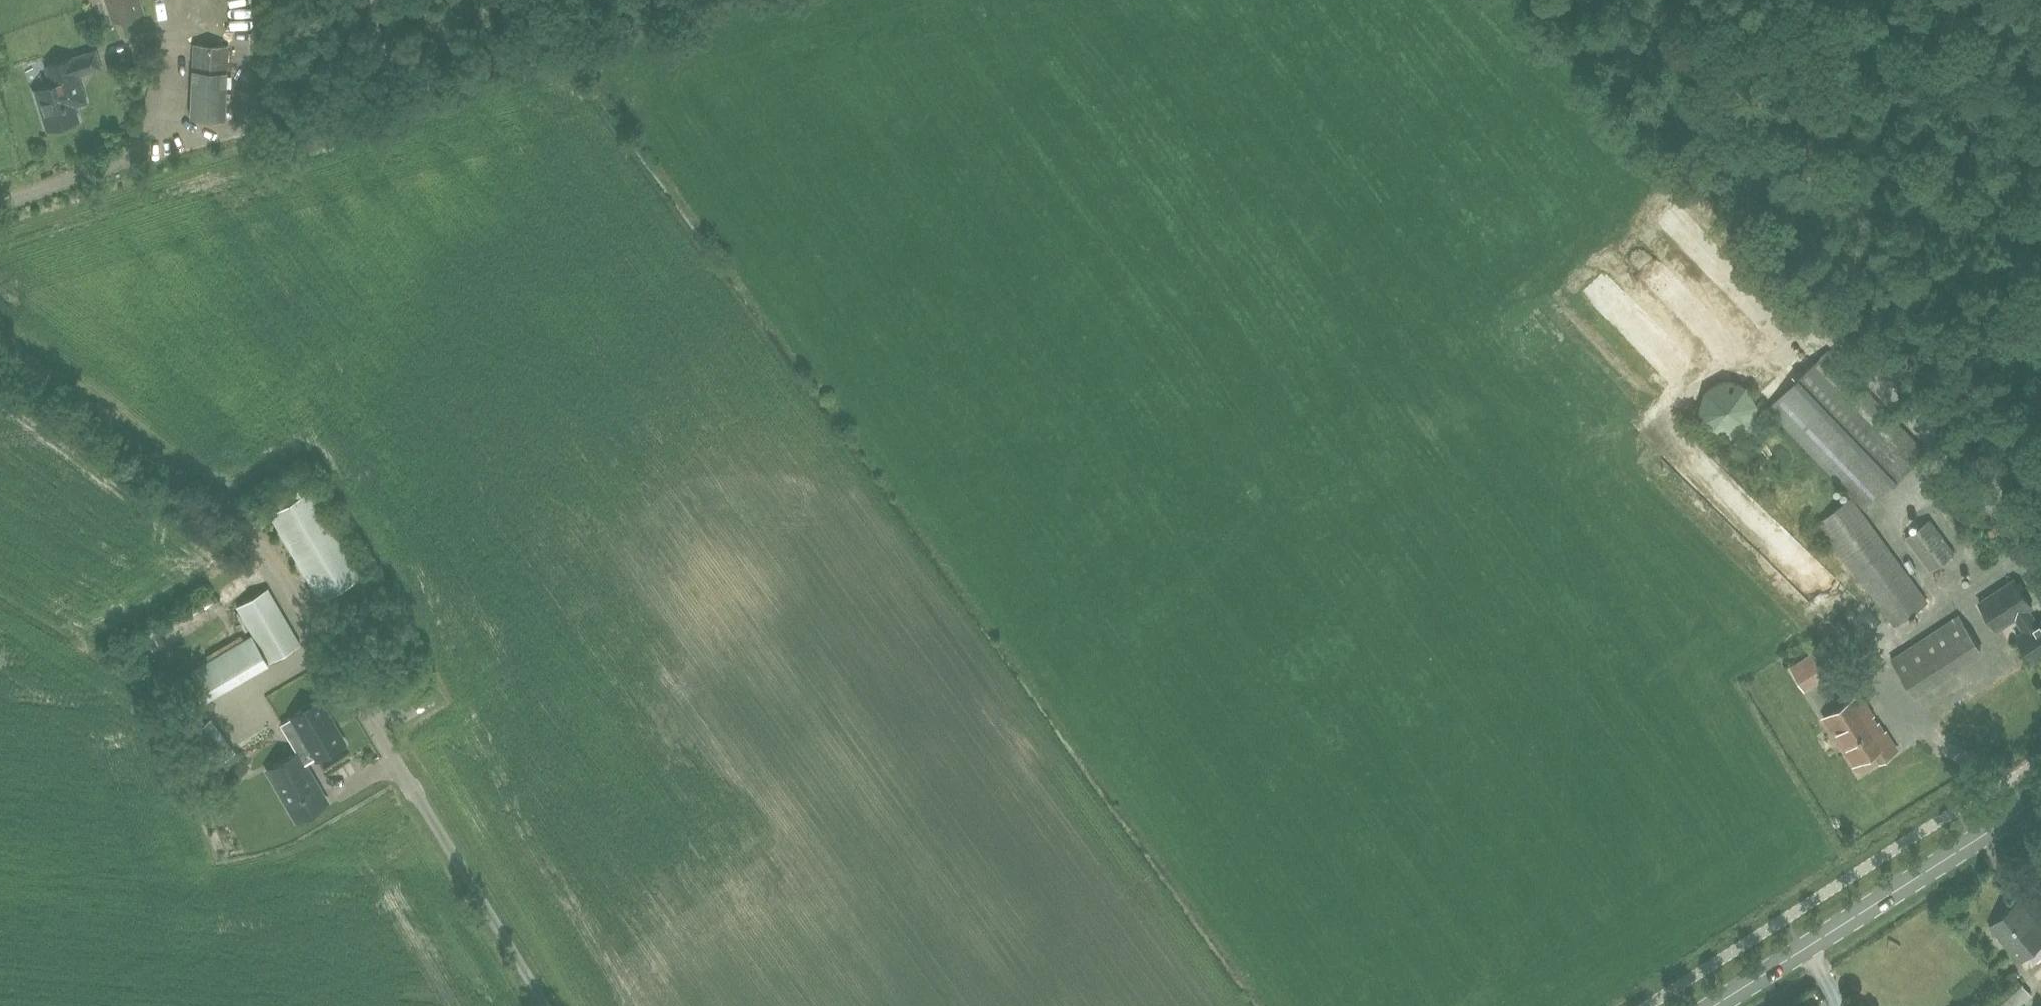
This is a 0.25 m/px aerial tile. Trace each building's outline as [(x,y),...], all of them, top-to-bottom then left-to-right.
[(113,22),(144,12),(140,0),(106,0),(113,22)] [(239,12),(239,2),(218,3),(218,13),(239,12)] [(194,43),(191,117),(225,119),(228,45),(194,43)] [(68,86),(80,82),(72,58),(47,66),(52,85),(37,90),(49,129),(78,120),(68,86)] [(1653,288),(1666,279),(1647,250),(1634,258),(1653,288)] [(1838,338),(1825,313),(1770,340),(1783,365),(1838,338)] [(1866,510),(1926,452),(1828,351),(1768,408),(1866,510)] [(1757,411),(1757,408),(1757,406),(1756,403),(1756,401),(1755,398),(1754,396),(1753,394),(1752,392),(1750,389),(1748,388),(1746,386),(1744,384),(1742,383),(1740,382),(1738,381),(1735,380),(1733,380),(1730,379),(1728,379),(1723,380),(1720,380),(1718,381),(1715,382),(1713,383),(1711,384),(1709,386),(1707,388),(1705,389),(1704,392),(1703,394),(1701,396),(1700,398),(1700,401),(1699,403),(1699,406),(1699,408),(1699,411),(1699,413),(1700,416),(1700,418),(1701,421),(1703,423),(1704,425),(1705,427),(1707,429),(1709,430),(1711,432),(1713,433),(1715,435),(1720,436),(1723,437),(1725,437),(1728,437),(1730,437),(1733,437),(1735,436),(1738,436),(1740,435),(1742,433),(1744,432),(1746,430),(1748,429),(1750,427),(1752,425),(1753,423),(1754,420),(1755,418),(1756,416),(1756,413),(1757,411)] [(320,601),(363,576),(312,490),(270,515),(320,601)] [(1818,524),(1843,558),(1894,627),(1928,602),(1852,499),(1818,524)] [(1945,589),(1966,574),(1953,555),(1955,553),(1930,519),(1905,538),(1930,572),(1932,570),(1945,589)] [(1764,539),(1785,562),(1801,547),(1781,524),(1764,539)] [(1797,559),(1784,575),(1822,605),(1834,589),(1797,559)] [(2033,609),(2014,579),(1979,602),(1997,630),(2015,618),(2024,632),(2016,637),(2033,663),(2040,657),(2040,603),(2033,609)] [(208,698),(269,662),(301,644),(268,589),(237,607),(253,635),(192,671),(208,698)] [(1981,649),(1959,616),(1891,660),(1913,693),(1981,649)] [(1803,686),(1816,678),(1804,660),(1791,668),(1803,686)] [(320,791),(315,782),(304,764),(313,759),(314,760),(355,737),(348,725),(352,723),(342,705),(337,707),(320,677),(279,700),(307,749),(298,754),(298,752),(269,769),(275,779),(273,780),(297,820),(323,805),(317,793),(320,791)] [(1860,695),(1837,710),(1824,718),(1854,763),(1874,750),(1880,761),(1897,750),(1885,732),(1884,733),(1860,695)] [(213,768),(235,752),(211,719),(188,736),(213,768)] [(2040,944),(2040,927),(2019,901),(1989,926),(2020,962),(2040,944)] [(2032,995),(2014,975),(1980,1005),(2020,1005),(2032,995)]
